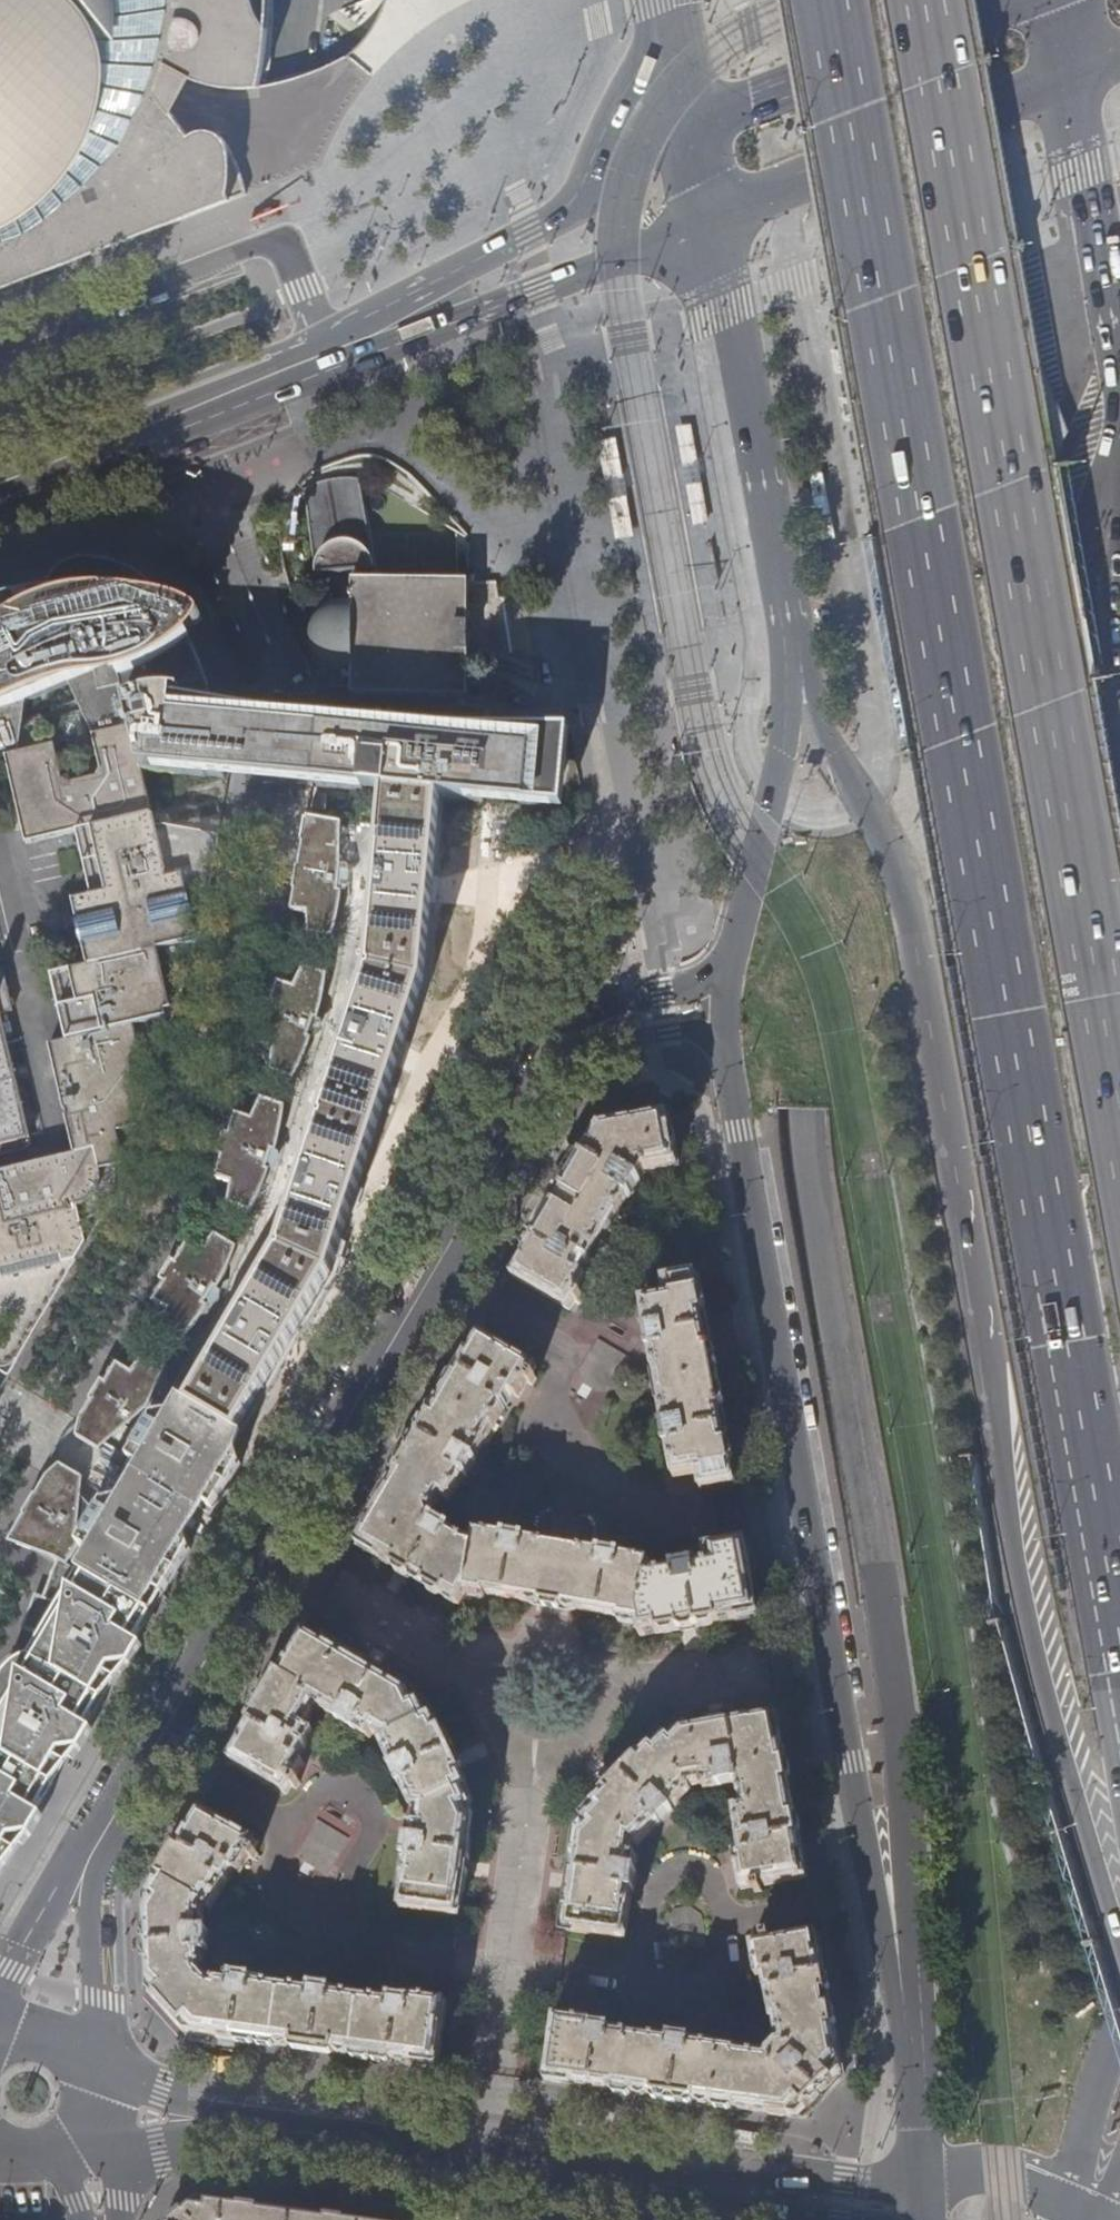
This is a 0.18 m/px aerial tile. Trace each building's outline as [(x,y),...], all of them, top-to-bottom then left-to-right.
[(193,82),(198,85),(206,88),(213,90),(225,92),(236,93),(248,93),(257,93),(260,91),(264,72),(268,31),(270,1),(270,0),(0,0),(0,290),(229,202),(229,198),(228,196),(229,171),(229,155),(228,147),(225,143),(221,139),(215,135),(210,134),(204,133),(196,134),(189,138),(173,116),(193,82)] [(691,425),(675,428),(682,466),(698,464),(691,425)] [(615,439),(597,442),(603,481),(622,477),(615,439)] [(315,570),(316,579),(374,571),(372,556),(364,486),(357,484),(350,483),(337,484),(323,487),(306,493),(315,570)] [(686,488),(693,527),(708,524),(701,485),(686,488)] [(607,501),(614,541),(633,538),(626,498),(607,501)] [(122,569),(115,566),(108,563),(99,562),(91,561),(83,561),(75,563),(66,566),(59,572),(53,578),(49,592),(46,593),(44,586),(31,591),(33,598),(28,601),(24,590),(0,599),(0,759),(6,757),(19,754),(55,746),(94,737),(133,727),(142,772),(225,779),(221,719),(196,651),(181,610),(163,594),(148,584),(134,575),(122,569)] [(469,699),(469,582),(352,581),(352,603),(337,605),(328,608),(320,615),(314,623),(312,628),(310,642),(311,647),(313,652),(318,663),(326,670),(331,673),(347,678),(347,686),(354,686),(354,698),(469,699)] [(248,720),(221,719),(225,779),(249,781),(280,784),(318,788),(321,750),(323,726),(279,723),(248,720)] [(563,810),(571,733),(553,733),(552,732),(546,727),(541,725),(536,724),(532,724),(528,725),(524,727),(520,730),(518,732),(518,735),(504,735),(490,735),(484,803),(563,810)] [(490,735),(323,726),(321,750),(318,788),(383,793),(438,798),(484,803),(490,735)] [(8,1378),(42,1320),(39,1303),(44,1295),(58,1292),(59,1291),(56,1274),(62,1265),(76,1262),(87,1245),(82,1223),(93,1220),(98,1217),(110,1205),(114,1199),(117,1189),(117,1179),(115,1168),(126,1166),(119,1133),(138,1129),(131,1096),(150,1092),(143,1059),(163,1055),(155,1022),(174,1018),(159,951),(199,942),(188,895),(211,890),(218,846),(216,841),(212,838),(204,835),(157,826),(155,818),(152,817),(142,772),(133,727),(94,737),(102,772),(97,778),(71,784),(64,781),(55,746),(19,754),(6,757),(26,845),(93,830),(107,895),(73,902),(88,969),(52,977),(67,1042),(49,1046),(75,1155),(0,1172),(0,1373),(8,1378)] [(402,1040),(422,978),(434,847),(438,798),(383,793),(367,968),(276,1252),(188,1403),(236,1430),(283,1350),(330,1269),(349,1208),(402,1040)] [(334,938),(343,892),(332,890),(343,823),(308,817),(300,863),(292,911),(307,913),(308,934),(334,938)] [(304,1035),(309,1017),(319,1020),(325,1000),(329,974),(305,967),(294,986),(276,981),(267,1010),(255,1045),(273,1051),(269,1073),(293,1081),(302,1066),(309,1050),(313,1039),(304,1035)] [(11,1011),(1,969),(0,969),(0,1014),(11,1011)] [(29,1138),(0,1018),(0,1145),(29,1138)] [(260,1167),(267,1149),(277,1153),(286,1106),(262,1099),(252,1119),(233,1113),(224,1142),(212,1178),(232,1184),(227,1205),(251,1213),(271,1171),(260,1167)] [(581,1276),(643,1170),(649,1169),(649,1170),(677,1165),(668,1118),(664,1118),(665,1115),(647,1118),(647,1119),(602,1127),(604,1130),(598,1130),(563,1190),(545,1220),(512,1277),(569,1311),(574,1302),(579,1305),(583,1298),(578,1295),(588,1280),(581,1276)] [(201,1301),(210,1285),(219,1290),(237,1248),(216,1235),(202,1252),(185,1241),(168,1271),(150,1301),(167,1311),(159,1332),(181,1344),(209,1306),(201,1301)] [(710,1352),(696,1275),(660,1281),(663,1297),(639,1301),(644,1331),(643,1331),(647,1353),(648,1352),(661,1426),(660,1426),(664,1448),(666,1448),(671,1477),(696,1473),(699,1490),(735,1484),(722,1417),(710,1352)] [(647,1574),(649,1561),(620,1556),(621,1554),(598,1551),(598,1552),(525,1540),(525,1538),(502,1535),(502,1536),(473,1532),(471,1542),(466,1541),(450,1531),(451,1530),(433,1519),(434,1510),(441,1500),(448,1504),(463,1479),(465,1479),(476,1460),(475,1459),(512,1395),(517,1398),(526,1383),(532,1386),(536,1379),(531,1376),(536,1367),(479,1334),(455,1375),(434,1410),(355,1545),(396,1569),(459,1607),(466,1595),(485,1598),(485,1595),(530,1603),(529,1604),(537,1604),(537,1603),(552,1606),(567,1608),(567,1610),(574,1611),(574,1610),(619,1617),(618,1620),(636,1623),(640,1637),(701,1626),(758,1615),(745,1541),(703,1548),(706,1564),(695,1565),(694,1564),(671,1568),(672,1570),(647,1574)] [(582,1382),(598,1391),(610,1388),(628,1358),(597,1340),(580,1369),(582,1382)] [(148,1410),(168,1368),(146,1355),(132,1373),(119,1364),(107,1384),(103,1382),(92,1401),(79,1422),(78,1422),(76,1437),(100,1451),(130,1400),(148,1410)] [(226,1490),(241,1463),(240,1462),(238,1453),(229,1447),(238,1431),(236,1430),(188,1403),(182,1399),(171,1417),(155,1419),(130,1462),(142,1469),(208,1508),(213,1511),(226,1490)] [(152,1615),(191,1549),(190,1547),(187,1543),(187,1542),(121,1503),(105,1505),(100,1514),(97,1512),(91,1508),(88,1505),(85,1501),(83,1496),(85,1478),(60,1465),(47,1476),(46,1476),(31,1503),(13,1535),(59,1562),(152,1615)] [(208,1508),(142,1469),(121,1503),(187,1542),(187,1543),(208,1508)] [(152,1615),(59,1562),(45,1600),(36,1596),(24,1628),(34,1632),(45,1637),(32,1659),(28,1659),(22,1663),(15,1667),(9,1672),(5,1679),(1,1687),(0,1690),(0,1875),(61,1772),(152,1615)] [(428,1716),(419,1698),(356,1661),(322,1642),(304,1631),(249,1726),(228,1761),(286,1794),(291,1786),(296,1789),(300,1782),(295,1779),(305,1763),(299,1760),(315,1733),(306,1727),(318,1707),(339,1720),(338,1721),(358,1732),(360,1732),(371,1738),(374,1734),(385,1740),(383,1744),(394,1767),(393,1768),(402,1788),(404,1787),(415,1811),(419,1811),(417,1823),(411,1823),(409,1838),(408,1838),(404,1859),(406,1859),(399,1907),(458,1916),(467,1855),(473,1810),(464,1792),(469,1789),(433,1714),(428,1716)] [(691,1786),(702,1785),(703,1790),(737,1783),(741,1806),(732,1808),(740,1854),(734,1855),(740,1889),(753,1887),(753,1892),(761,1891),(761,1886),(806,1878),(798,1834),(776,1714),(670,1732),(654,1749),(649,1745),(593,1803),(597,1808),(580,1826),(565,1930),(624,1938),(632,1891),(634,1892),(637,1869),(635,1869),(637,1854),(631,1854),(633,1844),(637,1844),(656,1825),(657,1825),(672,1810),(671,1809),(691,1789),(691,1786)] [(438,2068),(446,2000),(409,1995),(409,2000),(390,1998),(389,1999),(332,1992),(332,1990),(309,1988),(309,1989),(253,1981),(253,1979),(231,1976),(231,1977),(228,1977),(227,1981),(218,1980),(215,1982),(211,1982),(202,1972),(202,1968),(205,1966),(205,1957),(209,1957),(209,1932),(204,1932),(204,1913),(207,1908),(211,1910),(234,1870),(240,1874),(249,1858),(254,1860),(258,1853),(253,1850),(258,1843),(200,1809),(182,1840),(146,1901),(147,1944),(149,1991),(186,2033),(224,2038),(268,2044),(373,2059),(438,2068)] [(296,1855),(326,1873),(347,1838),(318,1820),(296,1855)] [(665,1921),(672,1952),(706,1945),(700,1915),(688,1907),(673,1909),(665,1921)] [(823,1973),(816,1933),(770,1939),(770,1934),(762,1936),(763,1941),(751,1943),(757,1980),(763,1979),(771,2023),(773,2023),(777,2045),(766,2056),(740,2051),(740,2049),(691,2042),(691,2040),(669,2037),(669,2039),(611,2030),(611,2029),(591,2026),(592,2021),(554,2015),(545,2082),(643,2096),(759,2112),(804,2118),(842,2078),(823,1973)] [(198,2203),(179,2219),(325,2219),(198,2203)]
